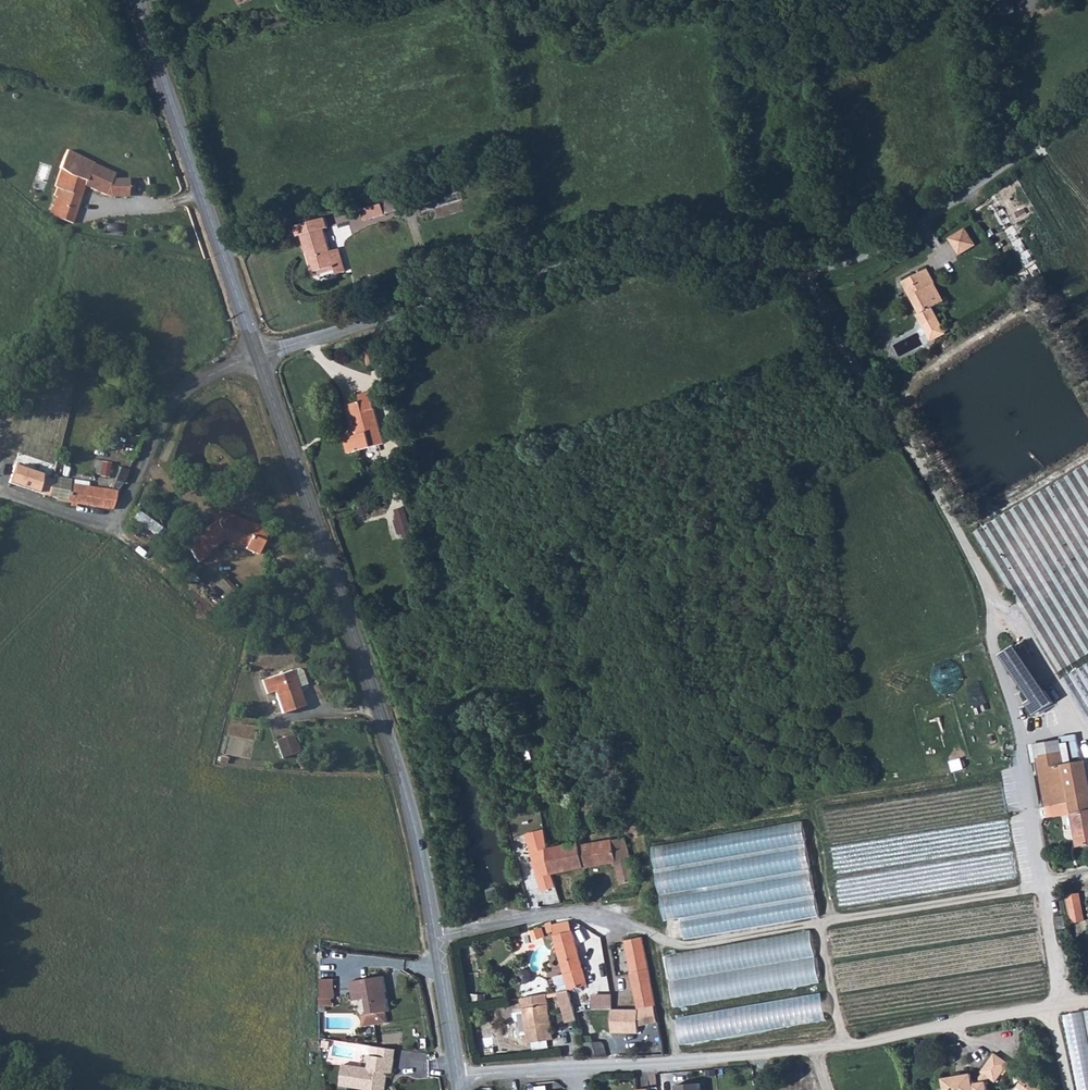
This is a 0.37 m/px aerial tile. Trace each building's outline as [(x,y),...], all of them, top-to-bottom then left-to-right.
[(94,164),(94,163),(67,149),(63,157),(59,168),(60,168),(54,186),(57,187),(54,195),(56,196),(61,198),(54,217),(73,223),(85,186),(106,195),(111,195),(128,196),(128,178),(112,179),(114,174),(94,164)] [(386,198),(385,195),(360,202),(365,220),(386,214),(382,200),(386,198)] [(382,200),(386,214),(400,210),(396,195),(386,198),(382,200)] [(56,196),(48,214),(54,217),(61,198),(56,196)] [(324,228),(328,227),(325,218),(295,226),(298,236),(302,235),(307,252),(310,251),(316,271),(335,266),(335,269),(337,274),(346,271),(340,248),(331,251),(324,228)] [(967,228),(950,238),(960,255),(976,245),(967,228)] [(307,252),(313,275),(335,269),(335,266),(316,271),(310,251),(307,252)] [(932,308),(945,301),(928,269),(903,281),(911,297),(913,296),(922,312),(917,314),(923,326),(923,325),(937,318),(938,318),(932,308)] [(937,318),(923,325),(924,327),(928,334),(931,340),(945,333),(937,318)] [(924,327),(918,330),(922,337),(928,334),(924,327)] [(380,364),(375,347),(365,350),(369,367),(380,364)] [(349,453),(385,443),(371,392),(359,395),(361,401),(351,404),(359,434),(345,438),(349,453)] [(96,460),(94,475),(111,478),(114,463),(96,460)] [(973,533),(1058,673),(1087,655),(1087,464),(973,533)] [(41,473),(23,467),(18,485),(49,496),(52,479),(41,476),(41,473)] [(115,479),(123,482),(128,471),(120,467),(115,479)] [(69,483),(66,502),(93,507),(112,509),(117,491),(106,489),(69,483)] [(405,537),(414,535),(405,507),(396,509),(399,519),(394,520),(398,534),(403,533),(405,537)] [(134,520),(155,538),(163,528),(142,511),(134,520)] [(212,517),(215,521),(219,518),(220,517),(221,516),(223,516),(225,517),(226,517),(227,518),(228,519),(229,521),(230,522),(232,515),(227,513),(226,512),(223,512),(220,512),(218,513),(216,514),(212,517)] [(268,529),(232,515),(230,522),(229,521),(228,519),(227,518),(226,517),(225,517),(223,516),(221,516),(220,517),(219,518),(215,521),(184,544),(197,562),(209,553),(206,549),(224,535),(246,544),(244,549),(258,554),(268,529)] [(183,557),(186,552),(182,549),(173,560),(185,569),(190,562),(183,557)] [(238,592),(224,577),(217,583),(231,598),(238,592)] [(1003,654),(1032,700),(1045,691),(1016,646),(1003,654)] [(1062,680),(1087,722),(1087,664),(1062,680)] [(298,667),(291,670),(297,687),(306,684),(301,670),(298,667)] [(297,687),(291,670),(262,680),(267,693),(274,691),(282,712),(282,713),(303,706),(297,687)] [(1053,703),(1045,691),(1032,700),(1027,703),(1035,714),(1053,703)] [(285,736),(289,748),(297,746),(292,733),(285,736)] [(289,748),(285,736),(274,740),(281,758),(299,752),(297,746),(289,748)] [(1064,749),(1037,754),(1038,758),(1065,754),(1064,749)] [(1046,807),(1071,802),(1087,799),(1087,760),(1067,764),(1065,754),(1038,758),(1046,807)] [(1073,814),(1079,846),(1087,845),(1087,799),(1071,802),(1073,814)] [(1046,807),(1048,818),(1073,814),(1071,802),(1046,807)] [(819,910),(800,818),(656,844),(672,940),(819,910)] [(557,887),(552,874),(548,849),(545,829),(527,834),(542,891),(557,887)] [(580,846),(584,868),(615,861),(621,884),(636,881),(631,861),(632,861),(625,837),(580,846)] [(556,847),(548,849),(552,874),(584,868),(580,846),(580,842),(556,847)] [(495,887),(487,890),(491,902),(499,899),(495,887)] [(1073,922),(1084,921),(1079,895),(1068,896),(1073,922)] [(479,915),(478,909),(468,911),(469,917),(479,915)] [(1066,927),(1064,915),(1056,917),(1058,928),(1066,927)] [(569,991),(573,1001),(583,998),(580,987),(588,985),(573,931),(570,921),(553,925),(555,935),(554,935),(569,991)] [(550,926),(533,932),(537,941),(553,936),(550,926)] [(820,988),(811,929),(667,955),(677,1008),(820,988)] [(649,969),(643,937),(625,940),(631,972),(649,969)] [(639,1009),(646,1008),(656,1006),(649,969),(631,972),(639,1009)] [(384,992),(386,992),(384,976),(350,981),(353,1001),(365,999),(368,1013),(368,1014),(369,1014),(371,1025),(387,1022),(385,1011),(390,1011),(387,998),(385,998),(384,992)] [(334,979),(320,979),(320,998),(334,998),(334,979)] [(569,991),(558,992),(567,1022),(577,1019),(569,991)] [(547,994),(522,998),(528,1034),(525,1035),(526,1044),(554,1040),(547,994)] [(827,1031),(821,994),(676,1020),(686,1052),(827,1031)] [(646,1008),(649,1024),(659,1022),(656,1006),(646,1008)] [(616,1009),(612,1009),(612,1033),(639,1033),(639,1026),(649,1024),(646,1008),(639,1009),(616,1009)] [(1063,1015),(1078,1089),(1087,1089),(1087,1011),(1063,1015)] [(368,1014),(368,1013),(361,1015),(363,1026),(371,1025),(369,1014),(368,1014)] [(592,1036),(583,1037),(588,1057),(606,1057),(603,1042),(594,1042),(592,1036)] [(380,1047),(379,1056),(395,1058),(396,1049),(380,1047)] [(945,1078),(947,1089),(989,1089),(987,1081),(990,1077),(996,1081),(1010,1063),(996,1053),(982,1071),(984,1072),(977,1081),(973,1078),(972,1073),(945,1078)] [(379,1056),(370,1055),(368,1068),(344,1064),(341,1085),(364,1089),(370,1089),(371,1089),(386,1089),(388,1073),(393,1073),(395,1058),(379,1056)] [(1023,1089),(1040,1089),(1029,1082),(1023,1089)]
